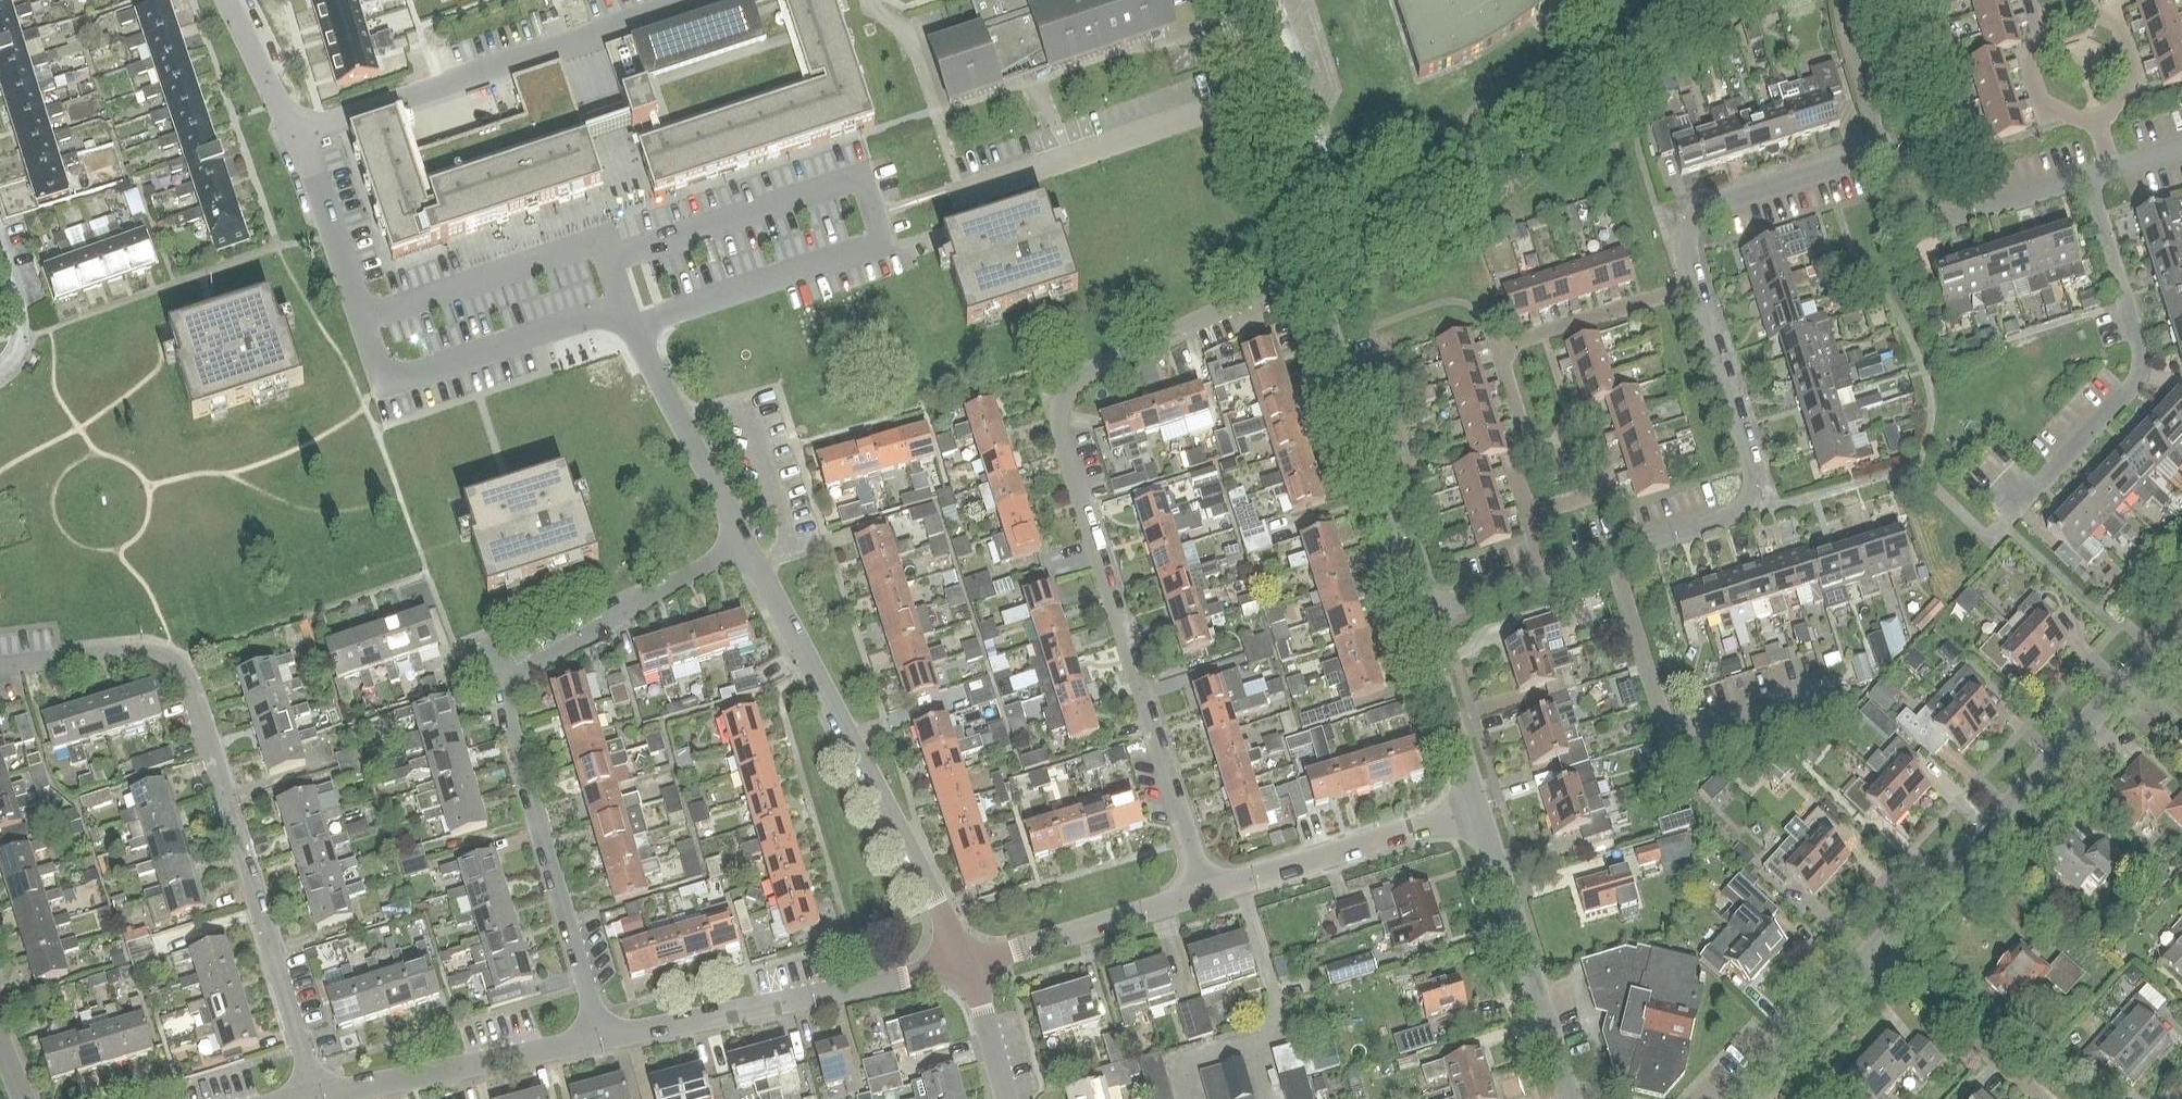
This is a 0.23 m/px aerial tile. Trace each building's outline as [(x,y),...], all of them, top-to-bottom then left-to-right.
[(42,7),(41,3),(11,11),(8,0),(0,0),(0,20),(42,7)] [(314,8),(342,0),(312,0),(314,8)] [(314,8),(322,34),(364,21),(359,4),(368,1),(368,0),(342,0),(314,8)] [(605,50),(630,123),(632,131),(639,153),(640,153),(644,164),(655,198),(686,188),(779,157),(860,130),(875,125),(833,0),(755,0),(632,41),(605,50)] [(1161,33),(1175,29),(1165,0),(1089,0),(1034,18),(1028,0),(970,0),(982,36),(932,53),(950,104),(1002,87),(999,78),(1027,62),(1036,80),(1051,72),(1050,70),(1149,37),(1153,45),(1163,40),(1161,33)] [(1419,79),(1420,79),(1454,66),(1486,50),(1515,30),(1543,7),(1550,0),(1393,0),(1419,79)] [(1975,15),(2008,4),(2006,0),(1970,0),(1975,15)] [(2136,8),(2141,22),(2143,27),(2175,17),(2170,0),(2160,0),(2136,8)] [(1774,1),(1764,9),(1766,15),(1777,12),(1774,1)] [(142,37),(175,26),(168,4),(137,14),(136,11),(118,17),(121,26),(137,21),(142,37)] [(2008,4),(1975,15),(1981,35),(2014,24),(2015,30),(2022,28),(2019,18),(2013,20),(2008,4)] [(0,20),(0,43),(19,37),(14,21),(44,12),(42,7),(0,20)] [(2025,16),(2019,18),(2022,28),(2028,26),(2026,20),(2025,16)] [(2135,24),(2138,35),(2144,33),(2149,48),(2181,37),(2175,17),(2143,27),(2141,22),(2135,24)] [(364,21),(322,34),(329,60),(381,44),(378,36),(370,39),(364,21)] [(2014,24),(1981,35),(1988,55),(2000,52),(2021,46),(2015,30),(2014,24)] [(2132,37),(2138,35),(2135,24),(2129,26),(2131,31),(2132,37)] [(175,26),(142,37),(126,42),(129,51),(145,46),(150,62),(183,51),(175,26)] [(0,43),(0,70),(27,61),(22,46),(39,41),(50,37),(47,28),(36,31),(19,37),(0,43)] [(391,32),(378,36),(381,44),(394,41),(391,32)] [(2149,48),(2154,63),(2156,68),(2181,59),(2181,37),(2149,48)] [(394,41),(381,44),(383,53),(396,49),(394,41)] [(381,44),(329,60),(337,87),(380,74),(374,55),(383,53),(381,44)] [(1728,47),(1718,50),(1721,61),(1731,59),(1728,47)] [(183,51),(150,62),(125,70),(128,79),(153,70),(159,86),(192,76),(183,51)] [(55,52),(45,56),(47,63),(58,60),(55,52)] [(1988,55),(1967,61),(1973,82),(2006,71),(2008,77),(2014,75),(2011,65),(2005,67),(2000,52),(1988,55)] [(0,70),(0,88),(3,96),(34,86),(30,70),(48,65),(47,63),(45,56),(27,61),(0,70)] [(2148,65),(2152,75),(2157,73),(2162,88),(2181,82),(2181,59),(2156,68),(2154,63),(2148,65)] [(1706,61),(1696,63),(1700,75),(1709,73),(1706,61)] [(1801,83),(1806,99),(1817,134),(1841,126),(1831,97),(1842,93),(1833,63),(1811,70),(1814,79),(1801,83)] [(562,64),(512,81),(525,119),(410,157),(398,119),(351,135),(393,261),(604,191),(562,64)] [(2017,64),(2011,65),(2014,75),(2020,73),(2018,68),(2017,64)] [(2152,75),(2148,65),(2143,66),(2142,67),(2144,72),(2145,77),(2146,76),(2152,75)] [(2006,71),(1973,82),(1980,102),(2013,92),(2008,77),(2006,71)] [(1673,75),(1659,80),(1664,94),(1678,89),(1673,75)] [(192,76),(159,86),(143,91),(143,93),(146,101),(162,95),(167,111),(200,101),(192,76)] [(64,77),(51,81),(54,90),(67,87),(64,77)] [(34,86),(3,96),(10,121),(42,111),(38,96),(54,90),(51,81),(34,86)] [(1794,141),(1817,134),(1806,99),(1801,83),(1787,86),(1776,89),(1794,141)] [(1774,109),(1761,113),(1775,157),(1779,156),(1781,151),(1779,145),(1794,141),(1776,89),(1768,91),(1774,109)] [(2013,92),(1980,102),(1986,121),(2018,111),(2020,116),(2026,114),(2023,105),(2017,106),(2013,92)] [(143,93),(135,96),(138,106),(147,103),(146,101),(143,93)] [(1773,157),(1775,157),(1761,113),(1748,117),(1743,100),(1732,103),(1749,155),(1767,149),(1768,155),(1773,157)] [(167,111),(151,116),(154,125),(170,120),(175,135),(208,125),(200,101),(167,111)] [(1716,126),(1727,161),(1749,155),(1732,103),(1723,106),(1724,108),(1712,112),(1716,126)] [(2029,103),(2023,105),(2026,114),(2032,112),(2031,107),(2029,103)] [(42,111),(10,121),(18,146),(50,136),(45,120),(62,115),(59,106),(42,111)] [(2018,111),(1986,121),(1992,141),(2025,131),(2020,116),(2018,111)] [(1704,168),(1727,161),(1716,126),(1703,130),(1698,113),(1687,116),(1693,134),(1694,134),(1704,168)] [(126,141),(150,133),(145,117),(121,125),(126,141)] [(1704,168),(1694,134),(1693,134),(1680,138),(1675,120),(1653,127),(1662,158),(1675,154),(1682,175),(1704,168)] [(208,125),(175,135),(159,141),(162,150),(178,145),(184,161),(216,151),(208,125)] [(50,136),(18,146),(26,171),(58,161),(53,145),(70,140),(67,131),(50,136)] [(94,142),(84,145),(86,153),(96,150),(94,142)] [(216,151),(184,161),(167,167),(170,175),(187,169),(192,185),(224,175),(216,151)] [(58,161),(26,171),(35,201),(48,197),(51,206),(70,200),(91,193),(89,184),(67,191),(61,170),(78,164),(75,156),(58,161)] [(192,185),(175,191),(178,200),(195,194),(201,210),(233,200),(224,175),(192,185)] [(152,187),(143,191),(146,200),(155,197),(152,187)] [(137,191),(124,196),(128,208),(141,203),(137,191)] [(184,216),(173,220),(176,229),(187,225),(203,219),(210,239),(242,228),(233,200),(201,210),(184,216)] [(2135,217),(2142,239),(2180,228),(2181,227),(2181,202),(2135,217)] [(1573,207),(1565,210),(1570,225),(1578,223),(1573,207)] [(1043,210),(942,243),(954,277),(949,279),(967,332),(1076,296),(1059,244),(1055,246),(1043,210)] [(117,226),(112,227),(130,275),(155,266),(144,236),(148,235),(141,217),(132,220),(138,237),(123,243),(117,226)] [(166,222),(157,225),(160,234),(170,230),(166,222)] [(1524,225),(1506,230),(1510,243),(1527,238),(1524,225)] [(105,284),(130,275),(112,227),(107,229),(113,246),(98,252),(92,234),(88,236),(105,284)] [(2068,227),(2045,234),(2060,282),(2074,278),(2075,282),(2085,279),(2068,227)] [(2150,263),(2181,252),(2181,235),(2180,228),(2142,239),(2150,263)] [(2045,234),(2023,241),(2039,293),(2048,290),(2047,287),(2060,282),(2045,234)] [(1741,252),(1748,274),(1784,263),(1801,257),(1797,244),(1794,235),(1741,252)] [(80,293),(105,284),(88,236),(83,238),(89,255),(74,260),(67,243),(63,245),(80,293)] [(2030,296),(2039,293),(2023,241),(2000,249),(2012,284),(2025,280),(2030,296)] [(56,302),(80,293),(63,245),(58,246),(64,263),(45,271),(56,302)] [(1624,249),(1603,255),(1613,287),(1608,289),(1610,295),(1619,293),(1617,286),(1633,281),(1627,262),(1624,249)] [(2000,249),(1978,256),(1995,308),(2004,305),(1999,288),(2012,284),(2000,249)] [(2150,263),(2157,285),(2181,277),(2181,252),(2150,263)] [(1603,255),(1584,261),(1593,293),(1608,289),(1613,287),(1603,255)] [(1978,256),(1956,262),(1967,298),(1980,293),(1985,310),(1995,308),(1978,256)] [(1584,261),(1563,267),(1573,299),(1569,301),(1571,307),(1579,304),(1577,298),(1593,293),(1584,261)] [(1950,322),(1960,319),(1972,315),(1967,298),(1956,262),(1933,270),(1950,322)] [(1748,274),(1756,297),(1808,280),(1805,271),(1788,276),(1784,263),(1748,274)] [(1563,267),(1543,274),(1553,305),(1569,301),(1573,299),(1563,267)] [(1543,274),(1523,280),(1533,311),(1527,313),(1529,319),(1539,316),(1537,310),(1553,305),(1543,274)] [(2157,285),(2164,306),(2181,300),(2181,277),(2157,285)] [(1523,280),(1501,286),(1502,289),(1511,318),(1527,313),(1533,311),(1523,280)] [(1756,297),(1763,319),(1798,308),(1794,294),(1811,289),(1808,280),(1756,297)] [(2056,306),(2051,291),(2040,294),(2044,310),(2056,306)] [(1619,293),(1610,295),(1612,301),(1617,300),(1621,299),(1619,293)] [(170,331),(172,338),(181,366),(176,367),(193,420),(304,384),(287,332),(282,333),(271,298),(219,315),(218,315),(211,318),(170,331)] [(1862,299),(1850,303),(1853,314),(1866,310),(1862,299)] [(2099,299),(2081,304),(2084,311),(2101,306),(2099,299)] [(2171,329),(2181,326),(2181,300),(2164,306),(2171,329)] [(1579,304),(1571,307),(1572,313),(1577,312),(1581,311),(1579,304)] [(1763,319),(1770,342),(1779,339),(1828,322),(1826,316),(1822,315),(1803,321),(1798,308),(1763,319)] [(1539,316),(1529,319),(1531,326),(1536,324),(1541,323),(1539,316)] [(1828,322),(1779,339),(1787,362),(1836,346),(1831,332),(1835,331),(1832,321),(1828,322)] [(2017,323),(2004,326),(2006,336),(2019,333),(2017,323)] [(2181,350),(2181,326),(2171,329),(2178,351),(2181,350)] [(1467,330),(1435,340),(1442,360),(1474,350),(1475,355),(1482,353),(1479,343),(1472,345),(1467,330)] [(1992,332),(1980,335),(1984,349),(1996,345),(1992,332)] [(1598,333),(1567,342),(1572,359),(1573,363),(1605,354),(1598,333)] [(1486,340),(1479,343),(1482,353),(1489,351),(1487,346),(1486,340)] [(1283,370),(1274,341),(1242,352),(1247,367),(1224,374),(1221,365),(1208,369),(1215,391),(1224,389),(1251,380),(1283,370)] [(1978,343),(1965,347),(1969,357),(1982,353),(1978,343)] [(1836,346),(1787,362),(1794,383),(1846,366),(1843,357),(1840,358),(1836,346)] [(1474,350),(1442,360),(1448,380),(1480,370),(1475,355),(1474,350)] [(1861,352),(1848,356),(1851,366),(1863,362),(1861,352)] [(1572,359),(1565,361),(1568,369),(1575,367),(1579,383),(1611,373),(1605,354),(1573,363),(1572,359)] [(1879,359),(1860,364),(1865,381),(1884,376),(1879,359)] [(1425,361),(1417,363),(1419,370),(1427,368),(1425,361)] [(1565,361),(1559,362),(1560,367),(1562,371),(1568,369),(1565,361)] [(1801,406),(1837,395),(1852,390),(1848,376),(1849,375),(1846,366),(1794,383),(1801,406)] [(1291,397),(1283,370),(1251,380),(1259,407),(1291,397)] [(1480,370),(1448,380),(1455,400),(1486,390),(1488,396),(1495,394),(1491,382),(1485,385),(1480,370)] [(1611,373),(1579,383),(1584,398),(1586,403),(1606,397),(1617,393),(1611,373)] [(1498,380),(1491,382),(1495,394),(1501,392),(1500,386),(1498,380)] [(1175,394),(1184,422),(1209,415),(1200,386),(1175,394)] [(1617,393),(1606,397),(1612,416),(1644,406),(1637,386),(1617,393)] [(1432,388),(1412,394),(1416,406),(1436,400),(1432,388)] [(1224,389),(1215,391),(1220,406),(1229,403),(1224,389)] [(1486,390),(1455,400),(1461,421),(1493,410),(1488,396),(1486,390)] [(2160,410),(2181,431),(2181,397),(2177,392),(2160,410)] [(1159,430),(1184,422),(1175,394),(1150,402),(1159,430)] [(1801,406),(1808,427),(1861,410),(1858,402),(1858,401),(1841,407),(1837,395),(1801,406)] [(1858,402),(1861,410),(1882,404),(1879,396),(1858,402)] [(1300,424),(1291,397),(1259,407),(1268,434),(1300,424)] [(1584,398),(1578,400),(1580,409),(1587,407),(1586,403),(1584,398)] [(1578,400),(1571,402),(1574,411),(1580,409),(1578,400)] [(964,411),(973,437),(1001,428),(993,402),(964,411)] [(1159,430),(1150,402),(1125,410),(1138,449),(1148,446),(1144,435),(1159,430)] [(1644,406),(1612,416),(1617,432),(1618,437),(1650,427),(1644,406)] [(1141,461),(1138,449),(1125,410),(1100,418),(1111,454),(1123,450),(1128,465),(1132,464),(1141,461)] [(1493,410),(1461,421),(1467,440),(1499,430),(1500,434),(1507,432),(1504,423),(1497,425),(1493,410)] [(1808,427),(1815,450),(1851,438),(1847,425),(1864,419),(1861,410),(1808,427)] [(2143,427),(2181,464),(2181,450),(2178,446),(2181,442),(2181,431),(2160,410),(2143,427)] [(1510,421),(1504,423),(1507,432),(1513,430),(1512,426),(1510,421)] [(1308,450),(1300,424),(1268,434),(1276,460),(1308,450)] [(1232,428),(1237,444),(1245,441),(1241,425),(1232,428)] [(1617,432),(1610,434),(1613,443),(1619,441),(1624,457),(1656,447),(1650,427),(1618,437),(1617,432)] [(1895,427),(1884,430),(1887,440),(1898,437),(1895,427)] [(2128,444),(2154,470),(2164,460),(2177,473),(2181,468),(2181,464),(2143,427),(2128,444)] [(898,436),(907,468),(910,479),(922,475),(919,465),(935,461),(926,428),(898,436)] [(973,437),(980,461),(1009,452),(1001,428),(973,437)] [(1499,430),(1467,440),(1473,460),(1485,457),(1505,450),(1500,434),(1499,430)] [(1228,431),(1214,435),(1222,461),(1236,457),(1228,431)] [(936,439),(939,448),(954,443),(951,434),(936,439)] [(1610,434),(1604,436),(1606,441),(1607,444),(1613,443),(1610,434)] [(898,436),(871,444),(880,476),(907,468),(898,436)] [(1855,451),(1851,438),(1815,450),(1823,472),(1875,455),(1872,446),(1855,451)] [(1245,441),(1237,444),(1241,459),(1250,456),(1245,441)] [(957,452),(954,443),(939,448),(942,457),(957,452)] [(844,451),(856,491),(869,488),(867,480),(880,476),(871,444),(844,451)] [(2128,444),(2112,460),(2152,499),(2162,509),(2169,502),(2158,492),(2145,480),(2154,470),(2128,444)] [(1656,447),(1624,457),(1629,472),(1631,477),(1662,467),(1656,447)] [(1317,478),(1308,450),(1276,460),(1281,475),(1261,481),(1265,493),(1271,492),(1317,478)] [(844,495),(856,491),(844,451),(817,459),(826,491),(842,487),(844,495)] [(1194,454),(1199,469),(1208,467),(1203,451),(1194,454)] [(980,461),(988,486),(1017,477),(1009,452),(980,461)] [(1191,472),(1199,469),(1194,454),(1186,456),(1191,472)] [(1473,460),(1452,466),(1459,488),(1492,477),(1494,481),(1499,480),(1497,471),(1490,473),(1485,457),(1473,460)] [(2145,506),(2152,499),(2112,460),(2095,477),(2123,503),(2132,494),(2145,506)] [(1132,464),(1136,476),(1145,473),(1141,461),(1132,464)] [(1176,461),(1170,463),(1173,475),(1180,473),(1176,461)] [(1236,461),(1219,466),(1222,474),(1239,468),(1236,461)] [(1144,468),(1145,473),(1149,483),(1158,480),(1153,465),(1144,468)] [(1629,472),(1623,474),(1626,483),(1631,481),(1636,497),(1668,487),(1662,467),(1631,477),(1629,472)] [(1503,469),(1497,471),(1499,480),(1505,478),(1504,473),(1503,469)] [(1214,470),(1190,478),(1194,490),(1218,483),(1214,470)] [(564,471),(464,504),(475,538),(470,539),(488,593),(597,557),(580,505),(576,506),(564,471)] [(1131,478),(1134,488),(1149,483),(1145,473),(1136,476),(1131,478)] [(1623,474),(1616,476),(1618,481),(1619,485),(1626,483),(1623,474)] [(987,514),(996,511),(1025,502),(1017,477),(988,486),(979,489),(987,514)] [(1492,477),(1459,488),(1465,507),(1498,496),(1494,481),(1492,477)] [(2095,477),(2078,495),(2119,534),(2126,526),(2113,513),(2123,503),(2095,477)] [(1325,503),(1317,478),(1271,492),(1274,502),(1288,498),(1293,513),(1325,503)] [(934,494),(937,502),(953,497),(951,489),(934,494)] [(927,490),(915,494),(918,504),(930,500),(927,490)] [(1228,495),(1231,504),(1246,500),(1243,490),(1228,495)] [(918,504),(915,494),(901,498),(903,507),(918,504)] [(2112,540),(2119,534),(2078,495),(2062,511),(2089,538),(2099,528),(2112,540)] [(1498,496),(1465,507),(1471,528),(1504,517),(1506,522),(1512,520),(1509,510),(1503,512),(1498,496)] [(957,507),(953,497),(937,502),(940,512),(957,507)] [(1135,508),(1144,533),(1192,518),(1189,506),(1168,513),(1164,499),(1135,508)] [(1208,504),(1211,513),(1226,508),(1223,499),(1208,504)] [(1249,508),(1246,500),(1231,504),(1233,513),(1249,508)] [(1032,525),(1025,502),(996,511),(1004,534),(1032,525)] [(843,526),(864,521),(862,510),(860,506),(840,511),(843,526)] [(932,506),(907,513),(911,525),(923,522),(936,518),(932,506)] [(877,507),(862,510),(864,521),(879,517),(877,507)] [(1229,517),(1226,508),(1211,513),(1214,522),(1229,517)] [(1515,508),(1509,510),(1512,520),(1518,518),(1517,513),(1515,508)] [(2062,511),(2046,528),(2086,567),(2093,559),(2102,550),(2089,538),(2062,511)] [(1152,558),(1180,550),(1175,537),(1191,532),(1192,537),(1204,533),(1199,516),(1192,518),(1144,533),(1152,558)] [(936,518),(923,522),(929,539),(942,535),(943,535),(938,517),(936,518)] [(1504,517),(1471,528),(1477,547),(1511,537),(1506,522),(1504,517)] [(1239,531),(1243,543),(1268,536),(1264,523),(1239,531)] [(1040,551),(1032,525),(1004,534),(991,537),(1000,564),(1040,551)] [(2127,528),(2121,533),(2130,542),(2136,536),(2127,528)] [(893,529),(856,541),(864,569),(895,559),(915,552),(912,543),(899,548),(893,529)] [(1291,573),(1311,567),(1342,557),(1333,529),(1302,538),(1308,557),(1288,563),(1291,573)] [(1902,530),(1880,537),(1891,572),(1904,568),(1909,585),(1919,582),(1902,530)] [(926,540),(929,548),(944,543),(942,535),(929,539),(926,540)] [(1272,548),(1268,536),(1243,543),(1247,556),(1272,548)] [(1877,577),(1891,572),(1880,537),(1857,544),(1874,597),(1883,594),(1877,577)] [(950,544),(953,552),(969,547),(966,539),(950,544)] [(947,553),(944,543),(929,548),(932,558),(947,553)] [(1857,544),(1835,551),(1846,587),(1859,583),(1864,600),(1874,597),(1857,544)] [(972,557),(969,547),(953,552),(956,562),(972,557)] [(1224,553),(1227,562),(1242,558),(1239,548),(1224,553)] [(1786,556),(1798,592),(1802,605),(1815,600),(1816,605),(1825,602),(1812,558),(1810,548),(1786,556)] [(1152,558),(1159,583),(1187,574),(1180,550),(1152,558)] [(1851,604),(1846,587),(1835,551),(1812,558),(1825,602),(1828,611),(1851,604)] [(1786,556),(1764,563),(1781,616),(1790,613),(1784,596),(1798,592),(1786,556)] [(1350,583),(1342,557),(1311,567),(1315,582),(1319,593),(1350,583)] [(1244,566),(1242,558),(1227,562),(1229,571),(1244,566)] [(903,586),(895,559),(864,569),(873,595),(903,586)] [(1764,563),(1741,570),(1757,620),(1758,623),(1761,622),(1756,605),(1766,602),(1771,619),(1781,616),(1764,563)] [(1216,565),(1187,574),(1159,583),(1167,608),(1205,596),(1209,595),(1205,582),(1220,577),(1216,565)] [(2079,568),(2073,574),(2084,585),(2090,579),(2079,568)] [(1256,584),(1271,579),(1269,570),(1253,575),(1256,584)] [(1746,632),(1743,624),(1757,620),(1741,570),(1719,577),(1736,630),(1737,635),(1746,632)] [(963,582),(967,594),(992,586),(988,574),(963,582)] [(1719,577),(1696,584),(1708,620),(1721,616),(1727,633),(1736,630),(1719,577)] [(1274,587),(1271,579),(1256,584),(1258,592),(1274,587)] [(1359,610),(1350,583),(1319,593),(1323,607),(1305,613),(1309,625),(1359,610)] [(1695,624),(1708,620),(1696,584),(1673,591),(1690,644),(1700,641),(1695,624)] [(1031,619),(1059,610),(1051,585),(1023,594),(1027,607),(1001,615),(1005,627),(1031,619)] [(873,595),(881,622),(912,612),(903,586),(873,595)] [(996,599),(992,586),(967,594),(971,607),(996,599)] [(944,593),(946,601),(961,597),(959,588),(944,593)] [(1167,608),(1175,631),(1203,622),(1222,616),(1219,607),(1209,610),(1205,596),(1167,608)] [(2022,613),(2011,626),(2050,662),(2068,643),(2046,623),(2054,615),(2053,613),(2043,604),(2034,596),(2020,611),(2022,613)] [(964,606),(961,597),(946,601),(949,610),(964,606)] [(1239,602),(1242,611),(1257,606),(1254,597),(1239,602)] [(2047,599),(2043,604),(2053,613),(2057,609),(2047,599)] [(1270,628),(1284,624),(1278,605),(1264,609),(1270,628)] [(1260,615),(1257,606),(1242,611),(1245,619),(1260,615)] [(881,622),(890,649),(920,640),(933,636),(925,608),(912,612),(881,622)] [(1067,636),(1059,610),(1031,619),(1039,645),(1067,636)] [(1367,636),(1359,610),(1309,625),(1313,639),(1331,634),(1335,647),(1367,636)] [(425,611),(400,619),(412,656),(408,656),(414,675),(423,672),(417,654),(437,647),(425,611)] [(1928,611),(1915,626),(1924,635),(1938,620),(1928,611)] [(744,614),(717,622),(726,655),(732,676),(745,672),(739,651),(754,646),(744,614)] [(408,656),(412,656),(400,619),(375,628),(387,664),(384,665),(390,683),(399,680),(393,662),(408,656)] [(1513,669),(1566,652),(1556,619),(1527,628),(1531,639),(1507,647),(1513,669)] [(717,622),(689,630),(698,663),(726,655),(717,622)] [(1211,648),(1203,622),(1175,631),(1183,657),(1211,648)] [(977,628),(980,636),(995,631),(993,623),(977,628)] [(1270,628),(1273,637),(1288,632),(1285,623),(1284,624),(1270,628)] [(1878,625),(1871,627),(1873,635),(1880,632),(1878,625)] [(1814,644),(1808,626),(1797,630),(1802,648),(1814,644)] [(2031,682),(2050,662),(2011,626),(1999,638),(1997,636),(1981,652),(2001,671),(2010,662),(2031,682)] [(375,628),(351,636),(362,672),(359,673),(365,691),(374,688),(368,670),(384,665),(387,664),(375,628)] [(689,630),(662,638),(672,670),(698,663),(689,630)] [(998,640),(995,631),(980,636),(983,645),(998,640)] [(1291,640),(1288,632),(1273,637),(1275,645),(1291,640)] [(1901,632),(1883,637),(1891,662),(1906,647),(1901,632)] [(349,696),(343,678),(359,673),(362,672),(351,636),(325,644),(337,679),(334,680),(340,699),(349,696)] [(1039,645),(1031,647),(1035,660),(1030,662),(1033,673),(1075,659),(1067,636),(1039,645)] [(1242,644),(1246,656),(1270,648),(1267,636),(1242,644)] [(1335,647),(1340,662),(1321,668),(1324,679),(1375,663),(1367,636),(1335,647)] [(677,687),(672,670),(662,638),(634,646),(640,667),(628,671),(634,693),(647,689),(645,679),(659,674),(664,690),(677,687)] [(890,649),(898,674),(928,665),(943,660),(940,648),(925,653),(920,640),(890,649)] [(1883,640),(1870,645),(1878,666),(1891,661),(1883,640)] [(961,646),(963,654),(978,649),(976,641),(961,646)] [(1274,660),(1270,648),(1246,656),(1250,668),(1274,660)] [(981,659),(978,649),(963,654),(966,663),(981,659)] [(1577,687),(1571,666),(1566,652),(1513,669),(1521,692),(1546,684),(1549,696),(1567,691),(1577,687)] [(280,688),(279,685),(275,669),(293,663),(290,654),(271,660),(271,663),(237,674),(245,700),(280,688)] [(1910,654),(1903,661),(1915,672),(1922,664),(1910,654)] [(1768,656),(1753,660),(1757,671),(1772,666),(1768,656)] [(1845,668),(1841,656),(1833,658),(1837,671),(1845,668)] [(1744,676),(1738,657),(1721,662),(1727,681),(1744,676)] [(1878,683),(1869,657),(1855,662),(1864,688),(1878,683)] [(999,658),(990,660),(995,676),(1003,673),(999,658)] [(1049,678),(1054,693),(1082,684),(1075,659),(1033,673),(1036,683),(1049,678)] [(1328,691),(1336,688),(1341,704),(1384,690),(1375,663),(1324,679),(1328,691)] [(1624,663),(1614,666),(1616,674),(1626,672),(1624,663)] [(937,693),(928,665),(898,674),(907,703),(937,693)] [(1939,696),(1982,735),(2000,715),(1979,696),(1988,687),(1967,667),(1939,696)] [(994,678),(996,685),(1013,680),(1011,673),(994,678)] [(1193,691),(1202,717),(1247,703),(1237,673),(1220,678),(1222,682),(1193,691)] [(735,687),(738,697),(760,690),(756,676),(735,682),(737,687),(735,687)] [(551,686),(560,715),(592,705),(583,677),(551,686)] [(1287,682),(1290,691),(1305,686),(1302,677),(1287,682)] [(963,686),(967,697),(991,689),(988,678),(963,686)] [(245,700),(252,725),(288,714),(287,710),(282,694),(300,688),(298,679),(279,685),(280,688),(245,700)] [(1013,680),(996,685),(1001,703),(1018,699),(1013,680)] [(435,681),(422,685),(426,695),(439,691),(435,681)] [(1887,715),(1895,706),(1886,697),(1893,690),(1883,681),(1868,697),(1887,715)] [(1266,687),(1269,696),(1284,691),(1281,682),(1266,687)] [(1631,683),(1618,687),(1624,709),(1638,705),(1631,683)] [(1043,712),(1047,724),(1091,710),(1082,684),(1054,693),(1059,707),(1043,712)] [(152,734),(148,723),(161,719),(150,685),(123,693),(133,728),(137,739),(152,734)] [(609,690),(612,699),(627,695),(624,686),(609,690)] [(1308,694),(1305,686),(1290,691),(1292,699),(1308,694)] [(722,701),(738,697),(735,687),(719,692),(722,701)] [(995,701),(991,689),(967,697),(971,709),(995,701)] [(1286,700),(1284,691),(1269,696),(1272,704),(1286,700)] [(1544,711),(1519,719),(1526,742),(1574,727),(1578,726),(1567,691),(1549,696),(1540,699),(1544,711)] [(106,736),(133,728),(123,693),(96,702),(106,736)] [(630,704),(627,695),(612,699),(615,708),(630,704)] [(1964,755),(1982,735),(1939,696),(1917,720),(1908,711),(1897,723),(1935,758),(1950,742),(1964,755)] [(1266,697),(1247,703),(1202,717),(1209,741),(1237,732),(1234,721),(1270,710),(1266,697)] [(419,736),(456,725),(448,699),(413,709),(412,706),(392,712),(395,721),(414,716),(418,732),(419,736)] [(696,700),(681,704),(684,713),(698,709),(696,700)] [(70,710),(80,744),(106,736),(96,702),(70,710)] [(252,725),(260,749),(296,738),(295,734),(290,719),(308,713),(305,704),(287,710),(288,714),(252,725)] [(668,717),(684,713),(681,704),(665,708),(668,717)] [(1870,704),(1860,714),(1867,721),(1877,711),(1870,704)] [(560,715),(568,741),(600,732),(592,705),(560,715)] [(1404,718),(1400,705),(1367,716),(1371,728),(1404,718)] [(1331,708),(1299,718),(1303,730),(1335,720),(1331,708)] [(86,763),(80,744),(70,710),(42,718),(53,752),(67,748),(72,766),(86,763)] [(731,747),(763,738),(755,710),(723,719),(731,747)] [(1098,734),(1091,710),(1047,724),(1050,734),(1066,728),(1070,743),(1098,734)] [(1300,731),(1294,714),(1281,718),(1286,735),(1300,731)] [(27,715),(15,719),(22,744),(34,740),(27,715)] [(914,727),(923,755),(954,745),(945,717),(914,727)] [(1027,730),(1023,717),(1007,722),(1012,735),(1027,730)] [(992,725),(987,726),(989,734),(1004,730),(1002,722),(992,725)] [(427,761),(463,750),(456,725),(419,736),(418,732),(400,737),(403,747),(421,741),(426,757),(427,761)] [(1332,725),(1323,728),(1328,746),(1338,743),(1332,725)] [(1590,761),(1584,740),(1579,741),(1574,727),(1526,742),(1533,765),(1559,757),(1563,770),(1590,761)] [(1307,781),(1298,784),(1301,794),(1305,806),(1314,803),(1315,807),(1345,798),(1335,767),(1328,746),(1323,728),(1311,731),(1323,771),(1306,776),(1307,781)] [(316,738),(313,729),(295,734),(296,738),(260,749),(267,775),(304,763),(297,744),(316,738)] [(1004,730),(989,734),(995,755),(1010,750),(1004,730)] [(1030,739),(1027,730),(1012,735),(1015,744),(1030,739)] [(966,733),(968,741),(975,739),(973,731),(966,733)] [(568,741),(576,769),(624,754),(621,742),(604,747),(600,732),(568,741)] [(1209,741),(1218,767),(1255,755),(1251,745),(1242,748),(1237,732),(1209,741)] [(644,739),(647,748),(663,743),(660,734),(644,739)] [(1279,735),(1262,740),(1265,748),(1281,743),(1279,735)] [(731,747),(739,774),(771,765),(763,738),(731,747)] [(931,782),(963,772),(959,759),(983,751),(979,738),(954,745),(923,755),(931,782)] [(1886,781),(1914,807),(1933,787),(1912,767),(1920,758),(1899,739),(1883,756),(1897,769),(1886,781)] [(666,751),(663,743),(647,748),(649,756),(666,751)] [(1281,743),(1265,748),(1268,757),(1284,751),(1281,743)] [(1387,751),(1396,783),(1424,774),(1414,743),(1387,751)] [(1810,745),(1801,756),(1813,766),(1822,756),(1810,745)] [(6,776),(1,762),(16,757),(13,747),(6,749),(0,751),(0,778),(6,776)] [(334,754),(338,767),(362,759),(358,747),(334,754)] [(169,749),(142,758),(147,771),(173,762),(169,749)] [(1123,749),(1107,754),(1111,767),(1127,762),(1123,749)] [(434,786),(471,776),(463,750),(427,761),(426,757),(407,763),(410,772),(428,766),(433,782),(434,786)] [(689,750),(673,754),(676,763),(691,758),(689,750)] [(1369,791),(1396,783),(1387,751),(1360,760),(1369,791)] [(1044,752),(1020,760),(1024,771),(1048,764),(1044,752)] [(1090,756),(1095,771),(1103,769),(1099,753),(1090,756)] [(1249,768),(1264,763),(1261,753),(1255,755),(1218,767),(1225,791),(1253,782),(1249,768)] [(27,758),(30,768),(42,764),(39,754),(27,758)] [(576,769),(584,795),(616,786),(611,772),(628,767),(624,754),(576,769)] [(1086,774),(1095,771),(1090,756),(1082,759),(1086,774)] [(2142,756),(2103,798),(2133,826),(2147,811),(2155,819),(2169,803),(2154,790),(2165,778),(2142,756)] [(1795,770),(1781,757),(1769,771),(1783,784),(1795,770)] [(134,775),(147,771),(142,758),(130,762),(134,775)] [(694,768),(691,758),(676,763),(678,772),(694,768)] [(366,772),(362,759),(338,767),(342,780),(366,772)] [(1360,760),(1335,767),(1345,798),(1369,791),(1360,760)] [(1548,813),(1584,802),(1601,796),(1590,761),(1563,770),(1566,782),(1540,790),(1548,813)] [(91,776),(95,788),(107,784),(100,763),(88,767),(91,776)] [(45,776),(42,764),(30,768),(33,780),(45,776)] [(779,792),(771,765),(739,774),(747,801),(779,792)] [(1037,773),(1042,788),(1049,786),(1045,770),(1037,773)] [(931,782),(940,809),(971,799),(963,772),(931,782)] [(1028,776),(1033,791),(1042,788),(1037,773),(1028,776)] [(993,778),(997,791),(1006,788),(1002,775),(993,778)] [(13,800),(21,797),(18,787),(10,790),(6,776),(0,778),(0,804),(13,800)] [(81,793),(95,788),(91,776),(77,780),(81,793)] [(417,797),(414,798),(419,814),(422,813),(440,807),(442,811),(478,800),(471,776),(434,786),(433,782),(415,788),(417,797)] [(1896,827),(1914,807),(1886,781),(1874,793),(1860,780),(1845,796),(1866,816),(1875,807),(1896,827)] [(1277,802),(1291,797),(1301,794),(1298,784),(1274,791),(1273,789),(1257,795),(1253,782),(1225,791),(1233,816),(1277,802)] [(128,827),(133,842),(145,838),(141,823),(140,820),(170,810),(162,783),(131,792),(136,808),(119,814),(124,828),(128,827)] [(320,818),(319,814),(314,798),(333,792),(330,783),(310,789),(311,792),(276,803),(284,829),(320,818)] [(584,795),(592,823),(641,808),(637,796),(620,800),(616,786),(584,795)] [(697,786),(685,789),(688,800),(700,796),(697,786)] [(682,796),(680,788),(664,792),(666,801),(682,796)] [(1011,804),(1006,788),(997,791),(1002,807),(1011,804)] [(44,790),(21,797),(13,800),(0,804),(0,831),(21,825),(18,812),(47,802),(44,790)] [(108,790),(79,799),(83,811),(112,802),(108,790)] [(747,801),(755,828),(787,819),(779,792),(747,801)] [(2163,811),(2181,829),(2181,792),(2163,811)] [(1079,811),(1088,843),(1115,835),(1105,803),(1102,794),(1076,802),(1079,811)] [(1301,794),(1291,797),(1298,820),(1309,817),(1305,806),(1301,794)] [(1105,803),(1115,835),(1142,827),(1132,795),(1105,803)] [(682,796),(666,801),(670,815),(686,811),(682,796)] [(948,835),(980,825),(987,823),(979,796),(971,799),(940,809),(948,835)] [(1612,831),(1606,809),(1601,796),(1584,802),(1548,813),(1554,834),(1580,826),(1584,839),(1612,831)] [(442,811),(440,807),(422,813),(425,822),(443,817),(449,837),(486,826),(478,800),(442,811)] [(1827,801),(1822,806),(1837,820),(1842,815),(1827,801)] [(1281,814),(1277,802),(1233,816),(1241,840),(1270,831),(1266,819),(1281,814)] [(689,808),(691,817),(707,812),(705,803),(689,808)] [(284,829),(292,854),(328,842),(327,839),(322,823),(340,817),(338,808),(319,814),(320,818),(284,829)] [(600,849),(632,840),(648,835),(641,808),(592,823),(600,849)] [(1791,837),(1834,876),(1853,856),(1832,837),(1841,828),(1819,808),(1804,823),(1798,817),(1785,831),(1791,837)] [(74,810),(50,817),(53,830),(78,823),(74,810)] [(140,820),(141,823),(145,838),(133,842),(128,843),(131,853),(148,847),(147,844),(178,834),(170,810),(140,820)] [(1088,843),(1079,811),(1052,819),(1062,851),(1088,843)] [(710,822),(707,812),(691,817),(694,826),(710,822)] [(787,819),(755,828),(758,841),(740,846),(744,860),(763,855),(795,845),(787,819)] [(1034,860),(1062,851),(1052,819),(1024,828),(1034,860)] [(85,834),(81,822),(78,823),(66,826),(70,838),(85,834)] [(948,835),(957,862),(988,852),(980,825),(948,835)] [(106,826),(89,832),(93,844),(110,838),(106,826)] [(356,826),(346,829),(348,838),(358,835),(356,826)] [(1007,829),(1012,845),(1022,842),(1017,826),(1007,829)] [(1293,830),(1281,833),(1285,844),(1297,840),(1293,830)] [(677,836),(682,854),(697,850),(692,832),(677,836)] [(292,854),(300,879),(336,868),(335,864),(330,848),(348,842),(345,833),(327,839),(328,842),(292,854)] [(147,844),(148,847),(153,863),(136,868),(139,878),(156,873),(155,869),(186,860),(178,834),(147,844)] [(2126,875),(2117,867),(2125,858),(2105,839),(2091,855),(2069,834),(2046,860),(2078,889),(2089,878),(2098,887),(2112,872),(2130,887),(2133,883),(2150,899),(2168,879),(2144,856),(2126,875)] [(1657,846),(1635,852),(1639,866),(1661,860),(1662,867),(1689,859),(1692,847),(1689,835),(1656,844),(1657,846)] [(1816,895),(1834,876),(1791,837),(1764,865),(1787,886),(1796,877),(1816,895)] [(35,871),(30,855),(47,850),(44,840),(27,845),(28,848),(0,857),(0,867),(5,883),(36,874),(35,871)] [(600,849),(608,877),(654,863),(651,851),(636,855),(632,840),(600,849)] [(1030,866),(1022,842),(1005,847),(1013,872),(1030,866)] [(803,872),(795,845),(763,855),(771,882),(803,872)] [(428,871),(425,861),(420,846),(396,854),(403,879),(428,871)] [(697,850),(682,854),(689,881),(704,877),(697,850)] [(1760,860),(1748,851),(1740,862),(1751,871),(1760,860)] [(965,889),(996,880),(988,852),(957,862),(965,889)] [(466,892),(503,882),(495,855),(459,866),(459,863),(439,869),(442,878),(460,873),(465,888),(466,892)] [(300,879),(308,904),(344,893),(343,889),(338,873),(356,867),(353,858),(335,864),(336,868),(300,879)] [(704,862),(707,872),(723,867),(720,858),(704,862)] [(155,869),(156,873),(161,887),(144,893),(147,902),(164,896),(163,893),(193,884),(186,860),(155,869)] [(659,862),(654,863),(608,877),(616,903),(648,893),(643,879),(662,873),(659,862)] [(5,883),(13,909),(44,899),(43,896),(38,879),(55,874),(52,866),(35,871),(36,874),(5,883)] [(1607,874),(1576,883),(1585,913),(1616,904),(1618,910),(1638,904),(1626,866),(1607,872),(1607,874)] [(134,867),(125,870),(127,876),(136,873),(134,867)] [(723,867),(707,872),(710,881),(726,876),(723,867)] [(96,868),(82,873),(85,883),(99,878),(96,868)] [(771,882),(778,908),(811,899),(803,872),(771,882)] [(1787,941),(1767,923),(1779,910),(1740,874),(1721,894),(1733,906),(1722,919),(1729,925),(1742,938),(1768,961),(1787,941)] [(466,892),(465,888),(447,894),(449,903),(468,898),(472,913),(474,917),(510,907),(503,882),(466,892)] [(364,892),(361,883),(343,889),(344,893),(308,904),(316,929),(352,918),(346,898),(364,892)] [(163,893),(164,896),(169,912),(152,918),(155,927),(172,922),(171,919),(202,910),(193,884),(163,893)] [(704,884),(691,888),(695,899),(708,895),(704,884)] [(1397,911),(1401,923),(1438,912),(1429,884),(1395,894),(1393,887),(1372,894),(1379,917),(1397,911)] [(682,903),(695,899),(691,888),(679,892),(682,903)] [(74,890),(61,894),(63,900),(64,905),(77,901),(74,890)] [(61,894),(60,891),(43,896),(44,899),(13,909),(20,934),(52,924),(51,921),(46,905),(63,900),(61,894)] [(124,896),(111,900),(115,910),(127,906),(124,896)] [(1367,896),(1340,905),(1347,928),(1375,919),(1367,896)] [(652,898),(637,902),(641,915),(656,911),(652,898)] [(819,927),(811,899),(778,908),(786,936),(819,927)] [(406,902),(382,909),(386,922),(410,915),(406,902)] [(427,902),(413,906),(415,912),(428,909),(427,902)] [(645,928),(641,915),(637,902),(626,906),(630,919),(621,921),(625,934),(645,928)] [(734,905),(738,920),(747,918),(743,902),(734,905)] [(702,923),(712,956),(739,947),(726,905),(711,910),(709,906),(705,908),(706,911),(699,913),(702,923)] [(474,917),(472,913),(454,919),(457,928),(475,923),(480,938),(481,943),(518,932),(510,907),(474,917)] [(109,911),(96,915),(99,926),(112,922),(109,911)] [(1401,923),(1384,928),(1387,940),(1391,939),(1395,953),(1446,937),(1438,912),(1401,923)] [(20,934),(28,958),(59,949),(59,945),(54,930),(70,925),(67,916),(51,921),(52,924),(20,934)] [(747,918),(738,920),(743,936),(752,934),(747,918)] [(2181,940),(2162,961),(2181,979),(2181,919),(2171,930),(2181,940)] [(675,931),(672,920),(657,924),(659,928),(646,932),(648,939),(658,972),(685,964),(675,931)] [(702,923),(675,931),(685,964),(712,956),(702,923)] [(1729,925),(1701,956),(1721,974),(1730,964),(1750,982),(1768,961),(1742,938),(1729,925)] [(130,929),(122,931),(127,946),(135,943),(130,929)] [(481,943),(480,938),(462,944),(463,948),(464,953),(483,948),(487,964),(489,968),(525,957),(518,932),(481,943)] [(127,946),(135,970),(159,963),(151,938),(135,943),(127,946)] [(1216,946),(1229,988),(1241,984),(1245,995),(1259,991),(1243,938),(1216,946)] [(630,980),(658,972),(648,939),(621,947),(630,980)] [(77,949),(75,940),(59,945),(59,949),(28,958),(36,984),(67,974),(61,954),(77,949)] [(193,961),(198,976),(199,979),(234,968),(226,941),(190,952),(190,950),(171,956),(174,967),(193,961)] [(415,946),(421,964),(406,969),(402,971),(414,1007),(439,999),(428,963),(431,963),(425,943),(415,946)] [(2020,944),(1987,981),(2018,1009),(2046,977),(2065,994),(2082,974),(2062,956),(2050,970),(2020,944)] [(1201,996),(1229,988),(1216,946),(1188,954),(1201,996)] [(125,963),(121,947),(109,950),(113,966),(125,963)] [(1636,952),(1625,949),(1581,963),(1597,1012),(1608,1015),(1603,1034),(1614,1071),(1631,1074),(1630,1081),(1633,1091),(1664,1098),(1682,1076),(1703,990),(1693,987),(1699,962),(1638,947),(1636,952)] [(463,948),(449,953),(451,960),(465,956),(464,953),(463,948)] [(315,949),(306,952),(309,962),(318,959),(315,949)] [(389,1014),(414,1007),(402,971),(406,969),(400,951),(391,954),(396,972),(381,977),(377,978),(389,1014)] [(1376,954),(1329,968),(1335,988),(1382,973),(1376,954)] [(489,968),(487,964),(469,969),(472,978),(490,973),(495,990),(486,994),(491,1009),(522,999),(519,986),(533,982),(525,957),(489,968)] [(363,1022),(389,1014),(377,978),(381,977),(375,959),(366,962),(371,980),(355,985),(352,986),(363,1022)] [(1137,970),(1149,1011),(1177,1003),(1164,962),(1137,970)] [(338,1030),(363,1022),(352,986),(355,985),(350,967),(341,969),(346,988),(326,994),(338,1030)] [(241,993),(234,968),(199,979),(198,976),(179,982),(182,992),(201,986),(205,1000),(206,1003),(241,993)] [(117,969),(105,973),(107,981),(111,985),(117,982),(119,976),(117,969)] [(1136,1015),(1149,1011),(1137,970),(1109,978),(1125,1032),(1139,1028),(1136,1015)] [(2133,970),(2125,977),(2131,983),(2135,983),(2141,977),(2133,970)] [(101,974),(85,978),(89,990),(105,986),(101,974)] [(1434,986),(1431,977),(1415,982),(1426,1019),(1467,1007),(1459,978),(1434,986)] [(1075,1031),(1100,1023),(1089,985),(1063,993),(1075,1031)] [(56,1002),(62,993),(61,989),(53,992),(56,1002)] [(241,993),(206,1003),(205,1000),(186,1006),(189,1016),(200,1013),(205,1028),(213,1026),(214,1029),(249,1018),(241,993)] [(1042,1040),(1075,1031),(1063,993),(1031,1002),(1042,1040)] [(2138,994),(2110,1025),(2118,1032),(2151,1064),(2171,1042),(2147,1021),(2157,1011),(2138,994)] [(130,1002),(135,1020),(119,1025),(116,1026),(126,1061),(152,1053),(142,1019),(145,1018),(139,999),(130,1002)] [(1203,1001),(1189,1005),(1199,1038),(1213,1034),(1203,1001)] [(1187,1042),(1199,1038),(1189,1005),(1178,1009),(1187,1042)] [(102,1068),(126,1061),(116,1026),(119,1025),(114,1007),(104,1009),(106,1015),(91,1019),(95,1032),(91,1033),(102,1068)] [(76,1076),(102,1068),(91,1033),(95,1032),(91,1019),(90,1014),(79,1017),(85,1035),(69,1039),(66,1040),(76,1076)] [(949,1048),(940,1016),(889,1030),(893,1046),(903,1044),(908,1059),(949,1048)] [(213,1026),(205,1028),(194,1032),(197,1041),(215,1035),(221,1054),(224,1053),(241,1048),(256,1043),(249,1018),(214,1029),(213,1026)] [(51,1083),(76,1076),(66,1040),(69,1039),(64,1021),(48,1026),(53,1044),(40,1048),(51,1083)] [(2151,1064),(2118,1032),(2110,1025),(2082,1054),(2100,1071),(2108,1063),(2133,1084),(2151,1064)] [(1430,1027),(1394,1038),(1399,1056),(1435,1045),(1430,1027)] [(1864,1054),(1895,1083),(1909,1068),(1922,1080),(1942,1059),(1923,1040),(1912,1051),(1916,1054),(1912,1058),(1884,1032),(1864,1054)] [(1117,1034),(1103,1038),(1111,1067),(1125,1063),(1117,1034)] [(823,1041),(825,1048),(816,1050),(825,1088),(845,1083),(848,1095),(858,1092),(845,1043),(843,1037),(823,1041)] [(776,1079),(795,1074),(787,1045),(758,1053),(771,1098),(782,1098),(776,1079)] [(1275,1053),(1282,1079),(1307,1072),(1300,1046),(1275,1053)] [(243,1056),(241,1048),(224,1053),(227,1061),(243,1056)] [(1338,1050),(1314,1057),(1319,1074),(1343,1067),(1338,1050)] [(1452,1089),(1490,1077),(1482,1051),(1423,1069),(1427,1084),(1449,1078),(1452,1089)] [(728,1061),(736,1090),(755,1085),(759,1098),(771,1098),(758,1053),(728,1061)] [(1895,1083),(1864,1054),(1844,1075),(1868,1097),(1866,1098),(1884,1098),(1882,1097),(1895,1083)] [(867,1083),(900,1075),(894,1055),(862,1064),(867,1083)] [(1139,1061),(1142,1072),(1163,1066),(1160,1055),(1139,1061)] [(1415,1056),(1396,1062),(1399,1072),(1419,1066),(1415,1056)] [(1067,1095),(1068,1098),(1121,1098),(1118,1090),(1132,1087),(1129,1078),(1139,1076),(1135,1061),(1094,1072),(1094,1073),(1090,1078),(1094,1080),(1096,1088),(1067,1095)] [(1222,1068),(1225,1079),(1228,1090),(1229,1093),(1231,1098),(1253,1098),(1250,1087),(1243,1062),(1222,1068)] [(1080,1063),(1055,1070),(1059,1082),(1084,1075),(1080,1063)] [(1145,1083),(1167,1077),(1163,1066),(1142,1072),(1145,1083)] [(675,1074),(682,1098),(710,1098),(701,1067),(675,1074)] [(1222,1068),(1200,1074),(1203,1085),(1225,1079),(1222,1068)] [(1287,1098),(1314,1098),(1307,1072),(1282,1079),(1287,1098)] [(955,1073),(923,1082),(927,1098),(922,1098),(962,1098),(955,1073)] [(675,1074),(650,1081),(655,1098),(682,1098),(675,1074)] [(900,1075),(867,1083),(871,1098),(904,1089),(900,1075)] [(595,1085),(599,1098),(627,1098),(621,1077),(595,1085)] [(1145,1083),(1148,1094),(1170,1088),(1167,1077),(1145,1083)] [(1490,1077),(1452,1089),(1455,1098),(1497,1098),(1490,1077)] [(1225,1079),(1203,1085),(1206,1096),(1228,1090),(1225,1079)] [(1323,1079),(1313,1082),(1316,1094),(1326,1091),(1323,1079)] [(595,1085),(570,1092),(572,1098),(599,1098),(595,1085)] [(1173,1098),(1170,1088),(1148,1094),(1149,1098),(1172,1098),(1173,1098)] [(1206,1096),(1207,1098),(1231,1098),(1229,1093),(1228,1090),(1206,1096)]
